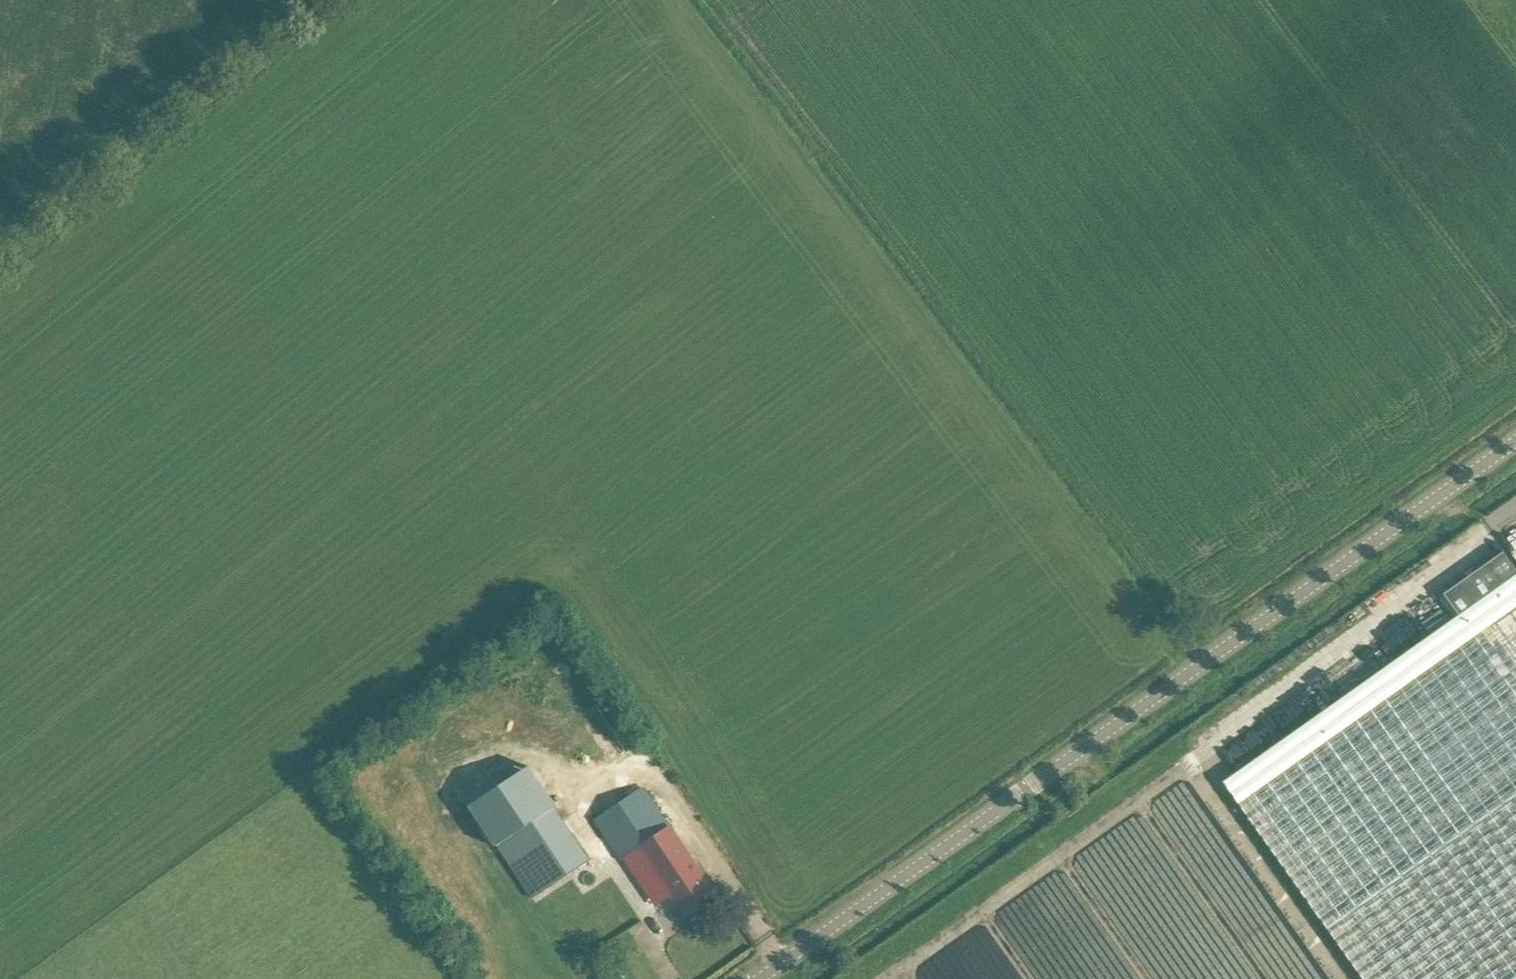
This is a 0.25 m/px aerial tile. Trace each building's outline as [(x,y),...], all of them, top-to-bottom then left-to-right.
[(1503,552),(1443,593),(1459,614),(1223,782),(1363,978),(1515,978),(1515,569),(1503,552)] [(847,978),(1344,978),(1182,756),(1124,792),(1060,832),(947,917),(847,978)] [(643,788),(595,820),(634,879),(652,867),(638,846),(668,825),(643,788)] [(554,806),(497,844),(532,898),(588,860),(554,806)] [(668,825),(638,846),(652,867),(665,886),(648,897),(654,906),(671,895),(685,916),(716,896),(697,867),(668,825)]
